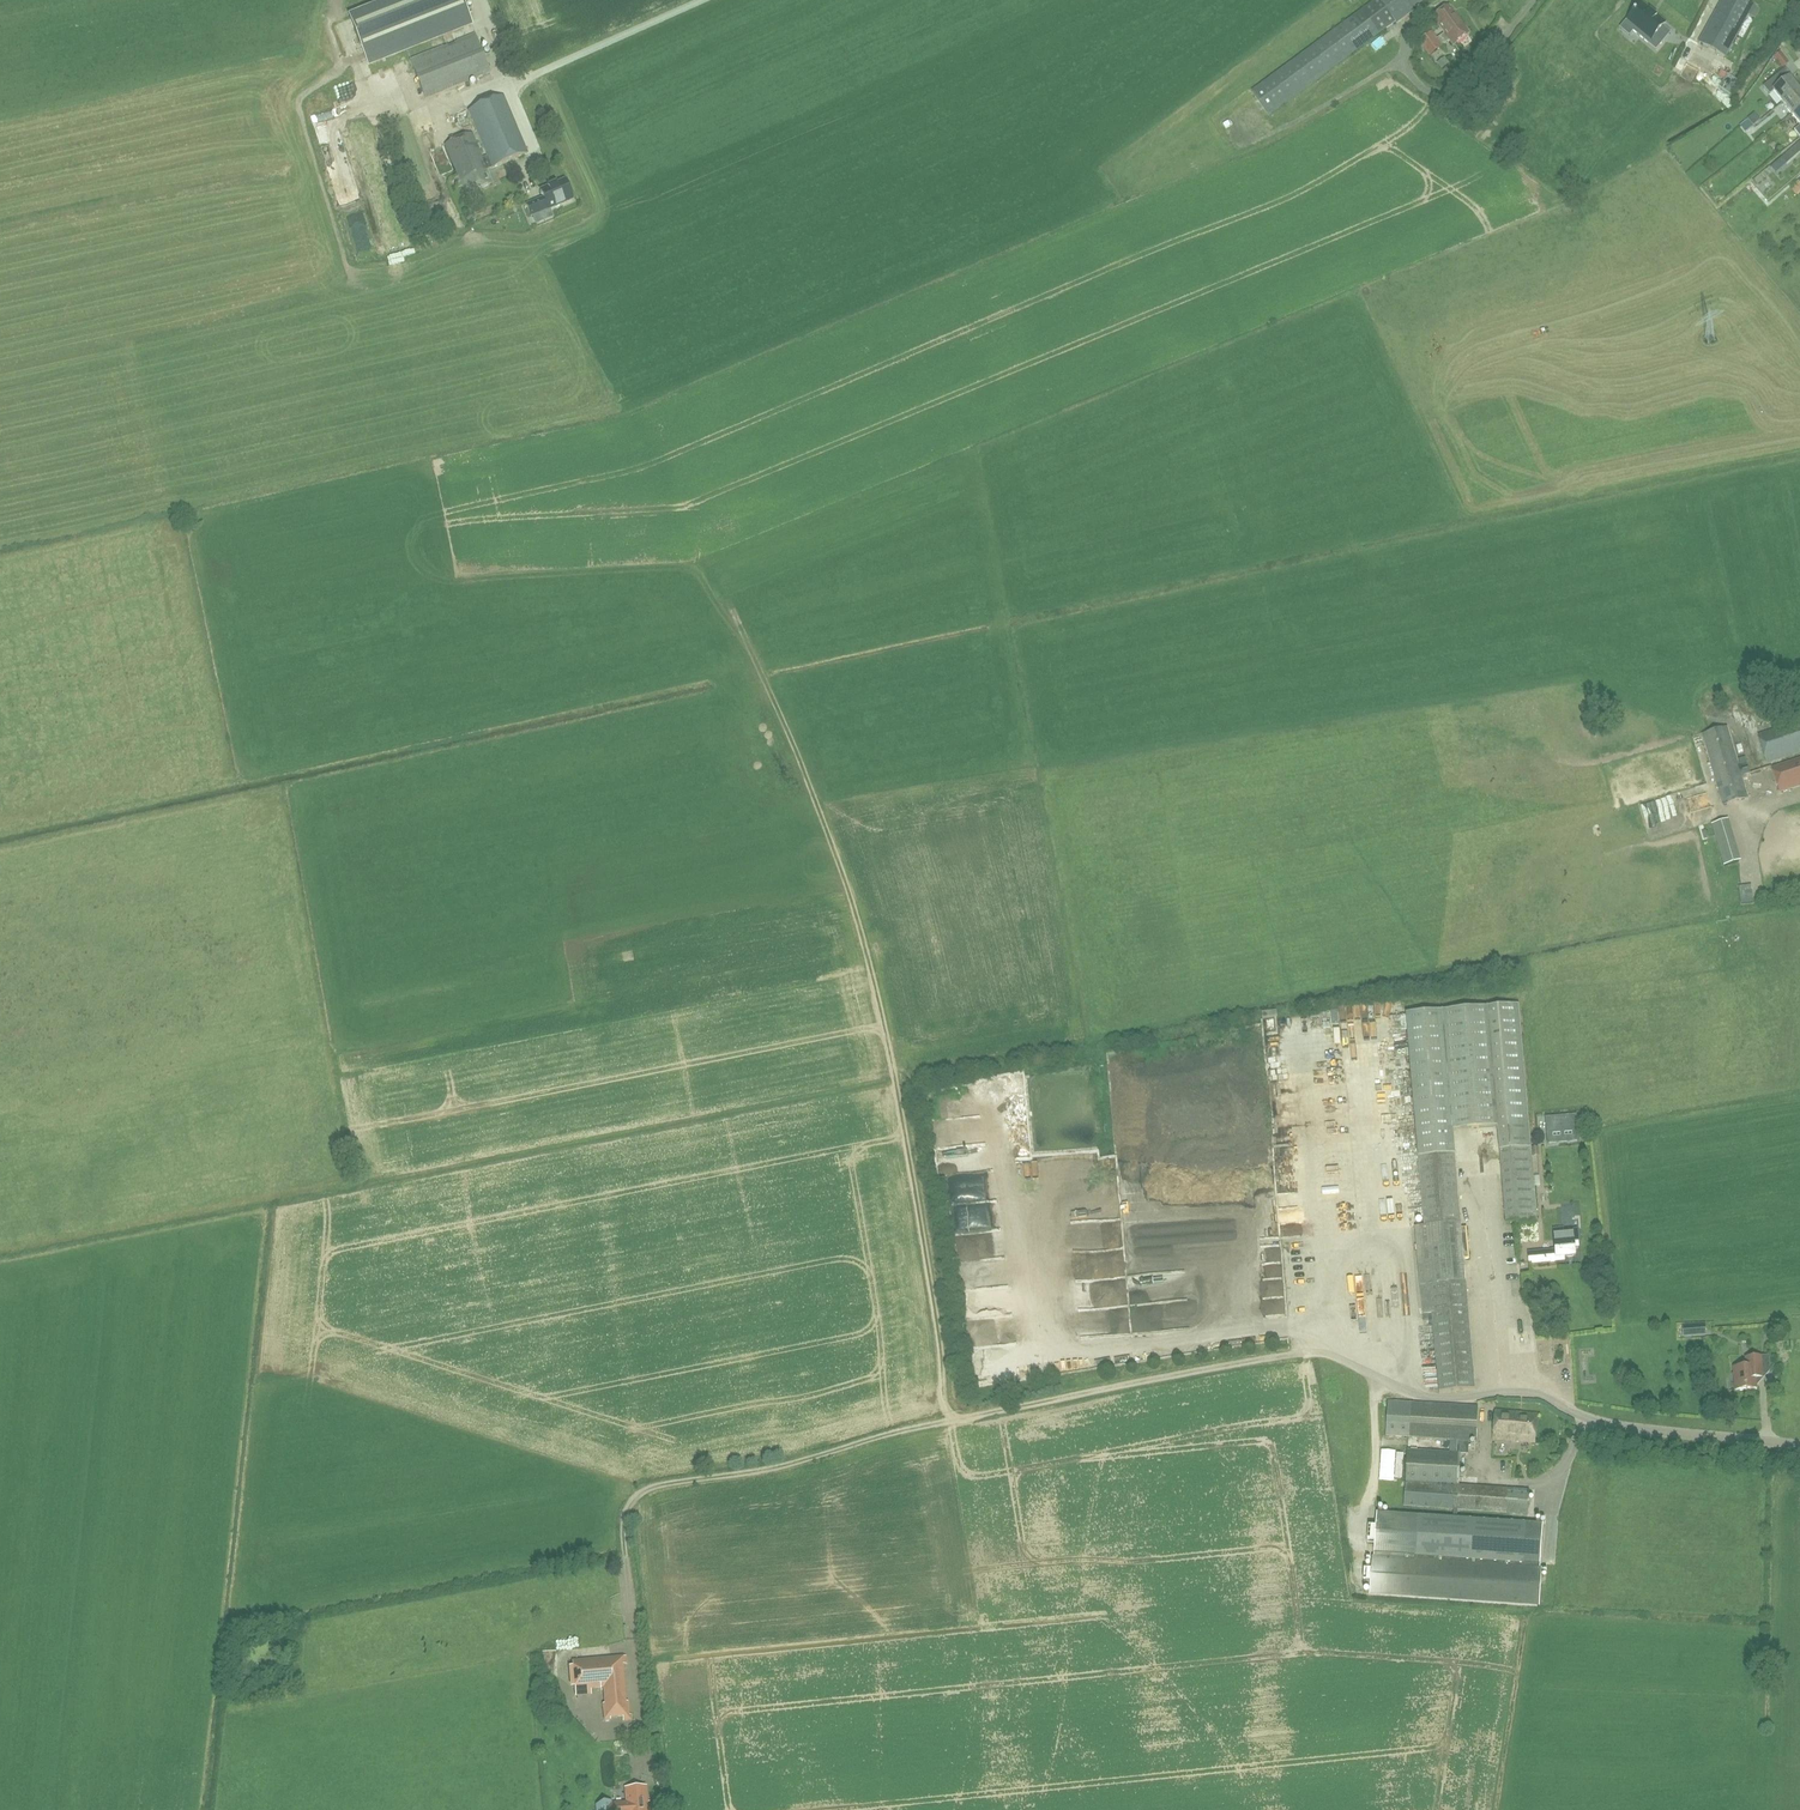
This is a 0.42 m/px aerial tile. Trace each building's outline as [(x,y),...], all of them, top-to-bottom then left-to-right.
[(471,23),(462,0),(396,0),(350,18),(368,64),(471,23)] [(1360,10),(1252,91),(1271,115),(1379,35),(1396,23),(1397,25),(1414,12),(1413,10),(1426,0),(1375,0),(1360,10)] [(1698,43),(1725,58),(1754,5),(1749,3),(1750,0),(1722,0),(1698,43)] [(1663,41),(1656,35),(1665,24),(1641,3),(1628,20),(1636,27),(1633,31),(1656,50),(1663,41)] [(1434,18),(1445,33),(1437,40),(1442,47),(1450,40),(1454,45),(1470,34),(1450,6),(1434,18)] [(475,34),(411,60),(426,97),(490,72),(475,34)] [(1430,34),(1419,41),(1430,56),(1441,49),(1430,34)] [(1738,103),(1763,67),(1747,56),(1722,92),(1738,103)] [(1783,103),(1799,89),(1790,77),(1773,91),(1783,103)] [(369,88),(366,81),(354,85),(356,92),(369,88)] [(1799,108),(1799,90),(1799,89),(1783,103),(1792,114),(1799,108)] [(529,153),(504,96),(468,111),(473,122),(477,120),(480,128),(476,130),(487,156),(481,159),(470,133),(445,144),(459,176),(460,175),(469,195),(492,185),(486,170),(492,168),(492,169),(529,153)] [(420,127),(437,126),(436,107),(419,108),(420,127)] [(1792,114),(1799,124),(1799,108),(1792,114)] [(1760,116),(1754,123),(1762,129),(1768,121),(1760,116)] [(1793,148),(1782,158),(1787,164),(1798,154),(1793,148)] [(573,199),(565,181),(540,191),(545,201),(539,204),(542,211),(548,209),(548,210),(573,199)] [(391,212),(392,234),(403,234),(402,211),(391,212)] [(1758,734),(1767,762),(1799,751),(1799,720),(1758,734)] [(1727,728),(1702,735),(1723,805),(1748,798),(1742,778),(1750,776),(1745,757),(1737,760),(1727,728)] [(1772,769),(1780,791),(1799,785),(1799,760),(1772,769)] [(1704,798),(1711,796),(1709,786),(1701,787),(1704,798)] [(1724,850),(1740,850),(1740,815),(1724,815),(1724,850)] [(1744,880),(1757,880),(1756,866),(1744,867),(1744,880)] [(1406,1014),(1418,1158),(1454,1154),(1452,1130),(1497,1126),(1506,1223),(1537,1220),(1518,1004),(1406,1014)] [(1307,1085),(1306,1095),(1322,1095),(1322,1086),(1307,1085)] [(1575,1115),(1547,1117),(1549,1141),(1577,1139),(1576,1128),(1575,1115)] [(992,1121),(992,1130),(1006,1131),(1006,1121),(992,1121)] [(1456,1164),(1419,1167),(1437,1393),(1477,1387),(1456,1164)] [(1176,1221),(1153,1225),(1156,1243),(1179,1239),(1176,1221)] [(1114,1240),(1117,1225),(1102,1222),(1099,1238),(1114,1240)] [(1529,1263),(1560,1260),(1560,1257),(1575,1255),(1574,1248),(1578,1248),(1576,1230),(1562,1232),(1562,1229),(1554,1230),(1555,1250),(1528,1252),(1529,1263)] [(1147,1263),(1166,1261),(1164,1248),(1146,1250),(1147,1263)] [(1735,1390),(1757,1389),(1755,1370),(1762,1370),(1761,1355),(1748,1356),(1748,1361),(1744,1365),(1733,1366),(1735,1390)] [(1457,1508),(1474,1509),(1527,1513),(1528,1491),(1458,1486),(1461,1453),(1468,1453),(1469,1439),(1476,1440),(1478,1406),(1411,1402),(1388,1401),(1386,1435),(1409,1436),(1458,1439),(1457,1452),(1407,1449),(1403,1504),(1453,1508),(1453,1518),(1457,1518),(1457,1508)] [(1537,1413),(1495,1409),(1493,1440),(1535,1444),(1537,1413)] [(1364,1585),(1371,1585),(1371,1595),(1537,1606),(1543,1524),(1457,1518),(1453,1518),(1377,1513),(1376,1525),(1368,1525),(1367,1543),(1374,1544),(1373,1570),(1365,1569),(1364,1585)] [(580,1629),(561,1630),(562,1646),(581,1645),(580,1629)] [(548,1661),(560,1661),(559,1642),(547,1643),(548,1661)] [(624,1655),(572,1660),(576,1697),(592,1696),(591,1691),(602,1690),(602,1689),(603,1689),(605,1704),(603,1704),(604,1721),(611,1720),(610,1718),(623,1717),(623,1720),(631,1720),(631,1714),(629,1714),(628,1701),(626,1702),(622,1664),(626,1664),(626,1656),(624,1656),(624,1655)] [(611,1799),(610,1799),(610,1800),(603,1801),(596,1805),(595,1805),(595,1809),(649,1809),(648,1802),(646,1803),(645,1787),(624,1789),(625,1801),(611,1802),(611,1799)]
